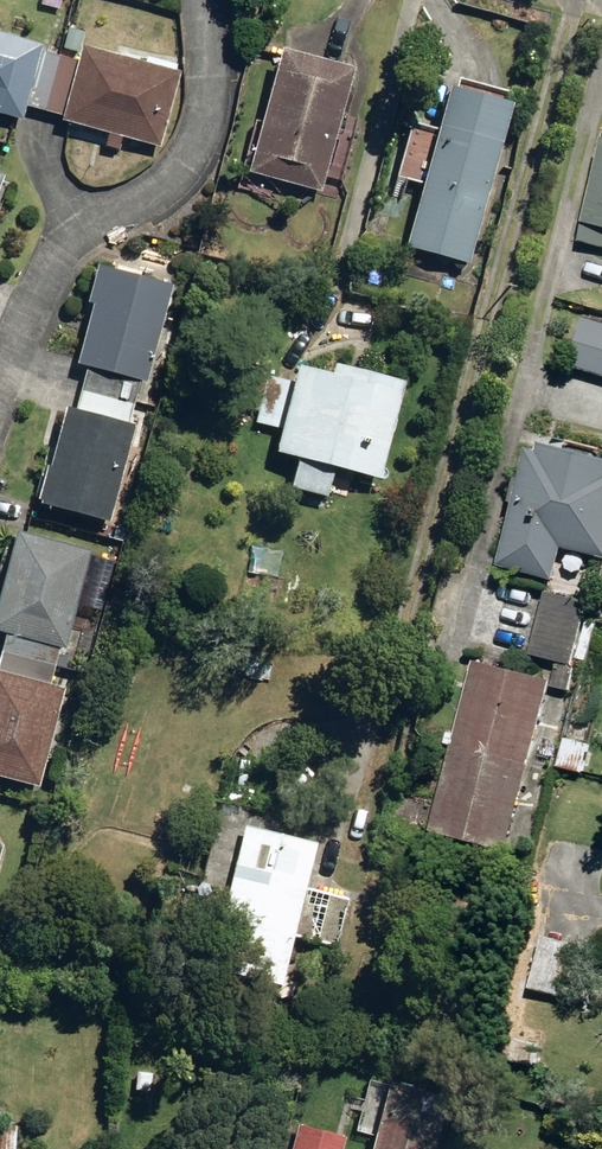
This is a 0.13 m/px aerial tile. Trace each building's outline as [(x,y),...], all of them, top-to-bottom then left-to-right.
[(61,48),(78,52),(83,32),(66,29),(61,48)] [(20,121),(24,107),(43,112),(58,57),(39,52),(40,47),(0,36),(0,116),(20,121)] [(142,65),(80,49),(77,62),(58,57),(43,112),(62,117),(61,121),(106,133),(102,147),(115,151),(119,137),(157,146),(176,74),(173,73),(174,67),(144,60),(142,65)] [(247,174),(319,194),(353,70),(281,51),(247,174)] [(406,248),(467,265),(512,106),(450,89),(406,248)] [(601,248),(601,152),(578,242),(601,248)] [(85,368),(79,392),(133,406),(139,382),(145,384),(170,287),(96,268),(86,305),(92,307),(77,366),(85,368)] [(601,377),(601,325),(582,319),(568,367),(601,377)] [(265,379),(253,425),(281,432),(275,455),(296,461),(288,490),(325,499),(332,469),(378,481),(403,384),(334,367),(331,377),(297,369),(292,385),(265,379)] [(127,426),(133,406),(79,392),(73,412),(65,410),(50,470),(47,469),(37,506),(108,524),(133,428),(127,426)] [(554,582),(563,549),(601,559),(601,462),(539,445),(537,453),(528,451),(498,568),(554,582)] [(0,650),(0,654),(53,668),(58,650),(64,651),(91,554),(16,534),(0,594),(0,635),(4,636),(0,650)] [(551,687),(566,691),(572,666),(570,666),(570,662),(584,665),(594,626),(581,623),(586,603),(546,592),(530,655),(557,663),(551,687)] [(0,654),(0,780),(37,790),(63,691),(48,687),(53,668),(0,654)] [(429,832),(505,852),(550,682),(475,662),(429,832)] [(567,741),(560,766),(582,773),(589,747),(567,741)] [(211,971),(283,988),(295,939),(335,948),(347,900),(305,891),(316,845),(244,828),(211,971)] [(532,990),(577,1003),(592,950),(548,938),(532,990)] [(516,1062),(539,1067),(544,1036),(522,1032),(516,1062)] [(446,1099),(390,1084),(373,1148),(433,1148),(446,1099)] [(17,1128),(0,1127),(0,1148),(16,1148),(17,1128)] [(346,1139),(299,1127),(293,1148),(343,1148),(346,1139)]
